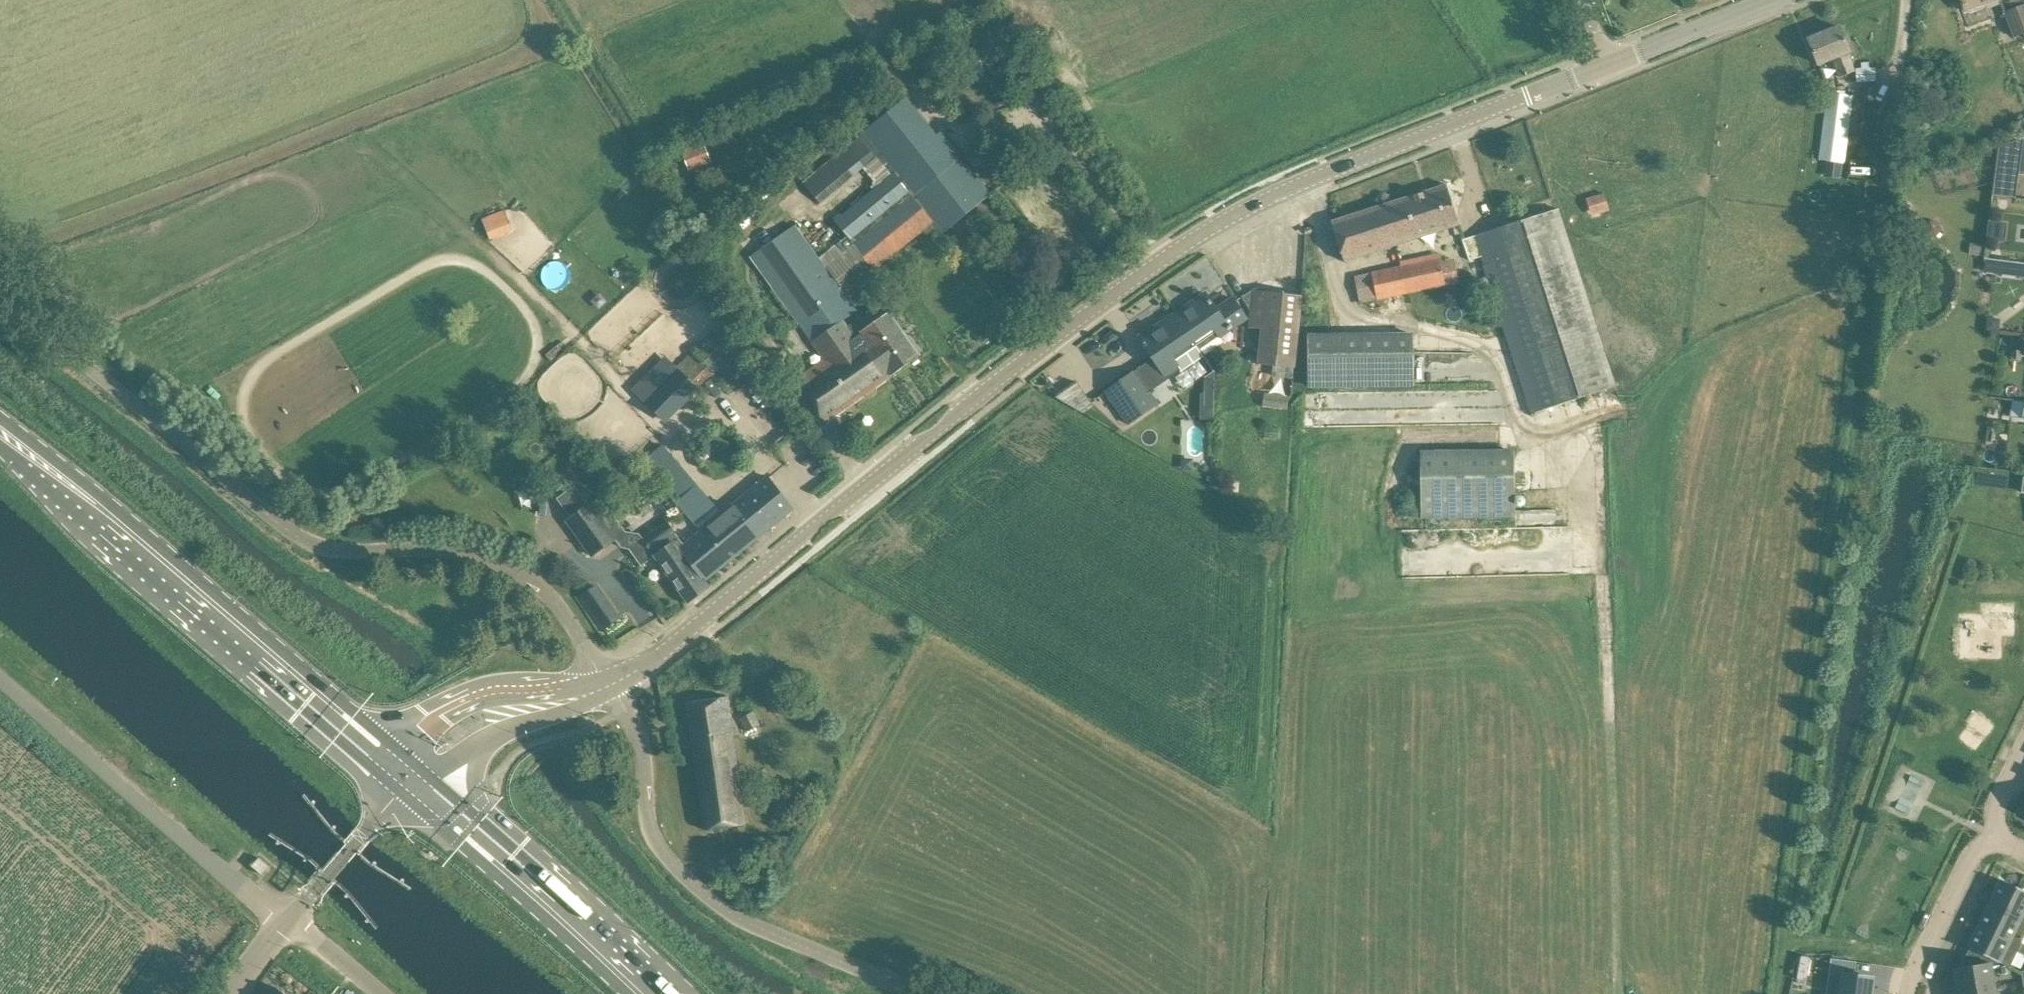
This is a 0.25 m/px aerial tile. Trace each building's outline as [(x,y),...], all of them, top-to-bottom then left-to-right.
[(1962,2),(1960,3),(1962,7),(1964,6),(1965,10),(1968,9),(1969,13),(1984,7),(1982,3),(1991,0),(1961,0),(1962,2)] [(2014,38),(2023,34),(2023,35),(2023,5),(2014,9),(2011,0),(2000,0),(2014,38)] [(1839,26),(1809,38),(1816,57),(1819,64),(1833,58),(1841,78),(1855,72),(1847,52),(1849,51),(1839,26)] [(1861,67),(1856,68),(1856,80),(1876,80),(1875,67),(1870,67),(1869,61),(1861,62),(1861,67)] [(1863,86),(1862,99),(1875,100),(1876,87),(1863,86)] [(1828,92),(1819,159),(1828,160),(1843,162),(1852,95),(1828,92)] [(795,225),(752,256),(813,341),(843,320),(856,310),(844,293),(879,265),(930,223),(935,218),(945,230),(991,193),(961,156),(908,96),(859,136),(875,158),(889,175),(835,220),(847,235),(817,256),(795,225)] [(801,183),(819,203),(872,155),(855,135),(801,183)] [(1999,145),(1992,194),(2015,197),(2019,174),(2023,136),(1999,145)] [(703,138),(680,147),(688,169),(711,160),(703,138)] [(1459,223),(1453,203),(1447,184),(1331,221),(1338,240),(1344,260),(1459,223)] [(1588,215),(1606,210),(1601,193),(1583,199),(1588,215)] [(1623,384),(1564,206),(1462,239),(1474,276),(1486,272),(1533,413),(1623,384)] [(504,209),(483,219),(492,238),(514,228),(504,209)] [(2002,239),(2002,217),(1988,217),(1988,239),(2002,239)] [(1401,266),(1372,272),(1378,299),(1450,283),(1459,281),(1457,270),(1443,272),(1441,260),(1439,252),(1399,260),(1401,266)] [(1984,271),(2023,276),(2023,264),(1985,259),(1984,271)] [(1295,358),(1301,294),(1253,289),(1242,296),(1248,307),(1249,306),(1252,306),(1249,327),(1262,328),(1258,364),(1294,367),(1295,358)] [(1206,293),(1175,314),(1205,356),(1225,342),(1221,337),(1248,320),(1233,298),(1234,301),(1219,311),(1206,293)] [(826,359),(797,380),(815,405),(827,421),(892,375),(920,355),(908,339),(889,311),(862,331),(855,322),(848,327),(843,320),(813,341),(826,359)] [(1175,314),(1140,337),(1151,354),(1164,373),(1177,365),(1181,371),(1205,356),(1175,314)] [(2000,318),(1987,317),(1986,330),(1999,332),(2000,318)] [(678,367),(664,381),(684,401),(745,342),(725,322),(678,367)] [(1414,384),(1414,334),(1308,335),(1308,385),(1414,384)] [(1158,403),(1147,387),(1135,370),(1106,390),(1129,423),(1158,403)] [(1205,378),(1205,393),(1214,393),(1215,371),(1205,378)] [(1094,406),(1078,382),(1056,396),(1084,413),(1094,406)] [(675,411),(654,391),(643,401),(664,421),(675,411)] [(1263,406),(1287,409),(1289,396),(1265,393),(1263,406)] [(1410,422),(1447,423),(1448,401),(1411,400),(1410,422)] [(1279,439),(1280,429),(1266,428),(1265,438),(1279,439)] [(699,484),(682,464),(665,444),(648,458),(665,478),(682,498),(699,484)] [(1421,449),(1422,518),(1515,517),(1514,448),(1421,449)] [(793,507),(780,492),(767,476),(686,543),(680,547),(705,579),(793,507)] [(640,533),(626,531),(608,506),(598,514),(591,504),(568,520),(592,555),(616,538),(621,546),(629,548),(642,564),(656,556),(677,586),(676,587),(678,590),(679,589),(688,602),(710,586),(705,579),(680,547),(686,543),(668,521),(660,527),(644,539),(640,533)] [(730,695),(687,701),(705,829),(725,826),(746,824),(730,695)] [(741,717),(748,732),(758,727),(751,712),(741,717)] [(270,866),(260,857),(252,866),(262,874),(270,866)] [(2002,879),(1990,903),(2023,920),(2023,890),(2002,879)] [(2023,938),(2023,920),(1990,903),(1978,927),(2019,947),(2022,942),(2023,938)] [(2018,951),(2019,947),(1978,927),(1968,947),(1970,947),(1960,967),(1960,968),(1991,963),(1991,964),(2000,962),(2010,967),(2018,951)] [(1826,990),(1841,992),(1840,993),(1870,993),(1872,977),(1854,975),(1845,974),(1846,960),(1831,958),(1826,990)] [(1995,986),(1991,964),(1991,963),(1960,968),(1960,967),(1954,969),(1958,992),(1995,986)] [(1995,986),(1958,992),(1958,993),(1996,993),(1995,986)]
